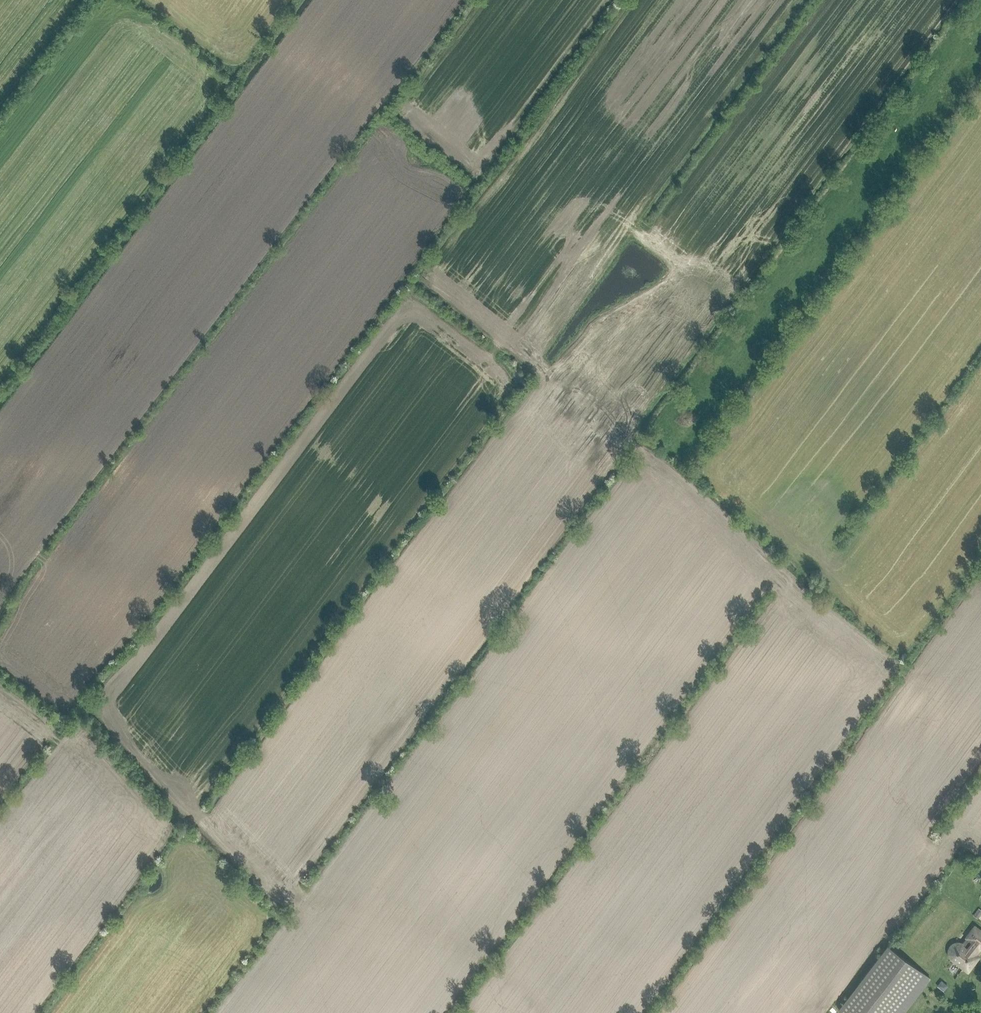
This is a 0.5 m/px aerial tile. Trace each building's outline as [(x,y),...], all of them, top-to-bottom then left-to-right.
[(968,938),(963,946),(962,945),(960,945),(960,944),(958,944),(957,945),(956,945),(955,945),(953,947),(952,948),(951,949),(951,951),(950,951),(950,952),(950,953),(950,954),(951,955),(951,957),(952,957),(952,958),(953,959),(966,968),(968,970),(973,963),(971,962),(976,956),(972,953),(978,946),(980,948),(980,932),(975,927),(967,937),(968,938)] [(887,945),(837,1010),(841,1012),(904,1012),(930,978),(887,945)] [(943,990),(946,985),(940,981),(937,986),(943,990)]
